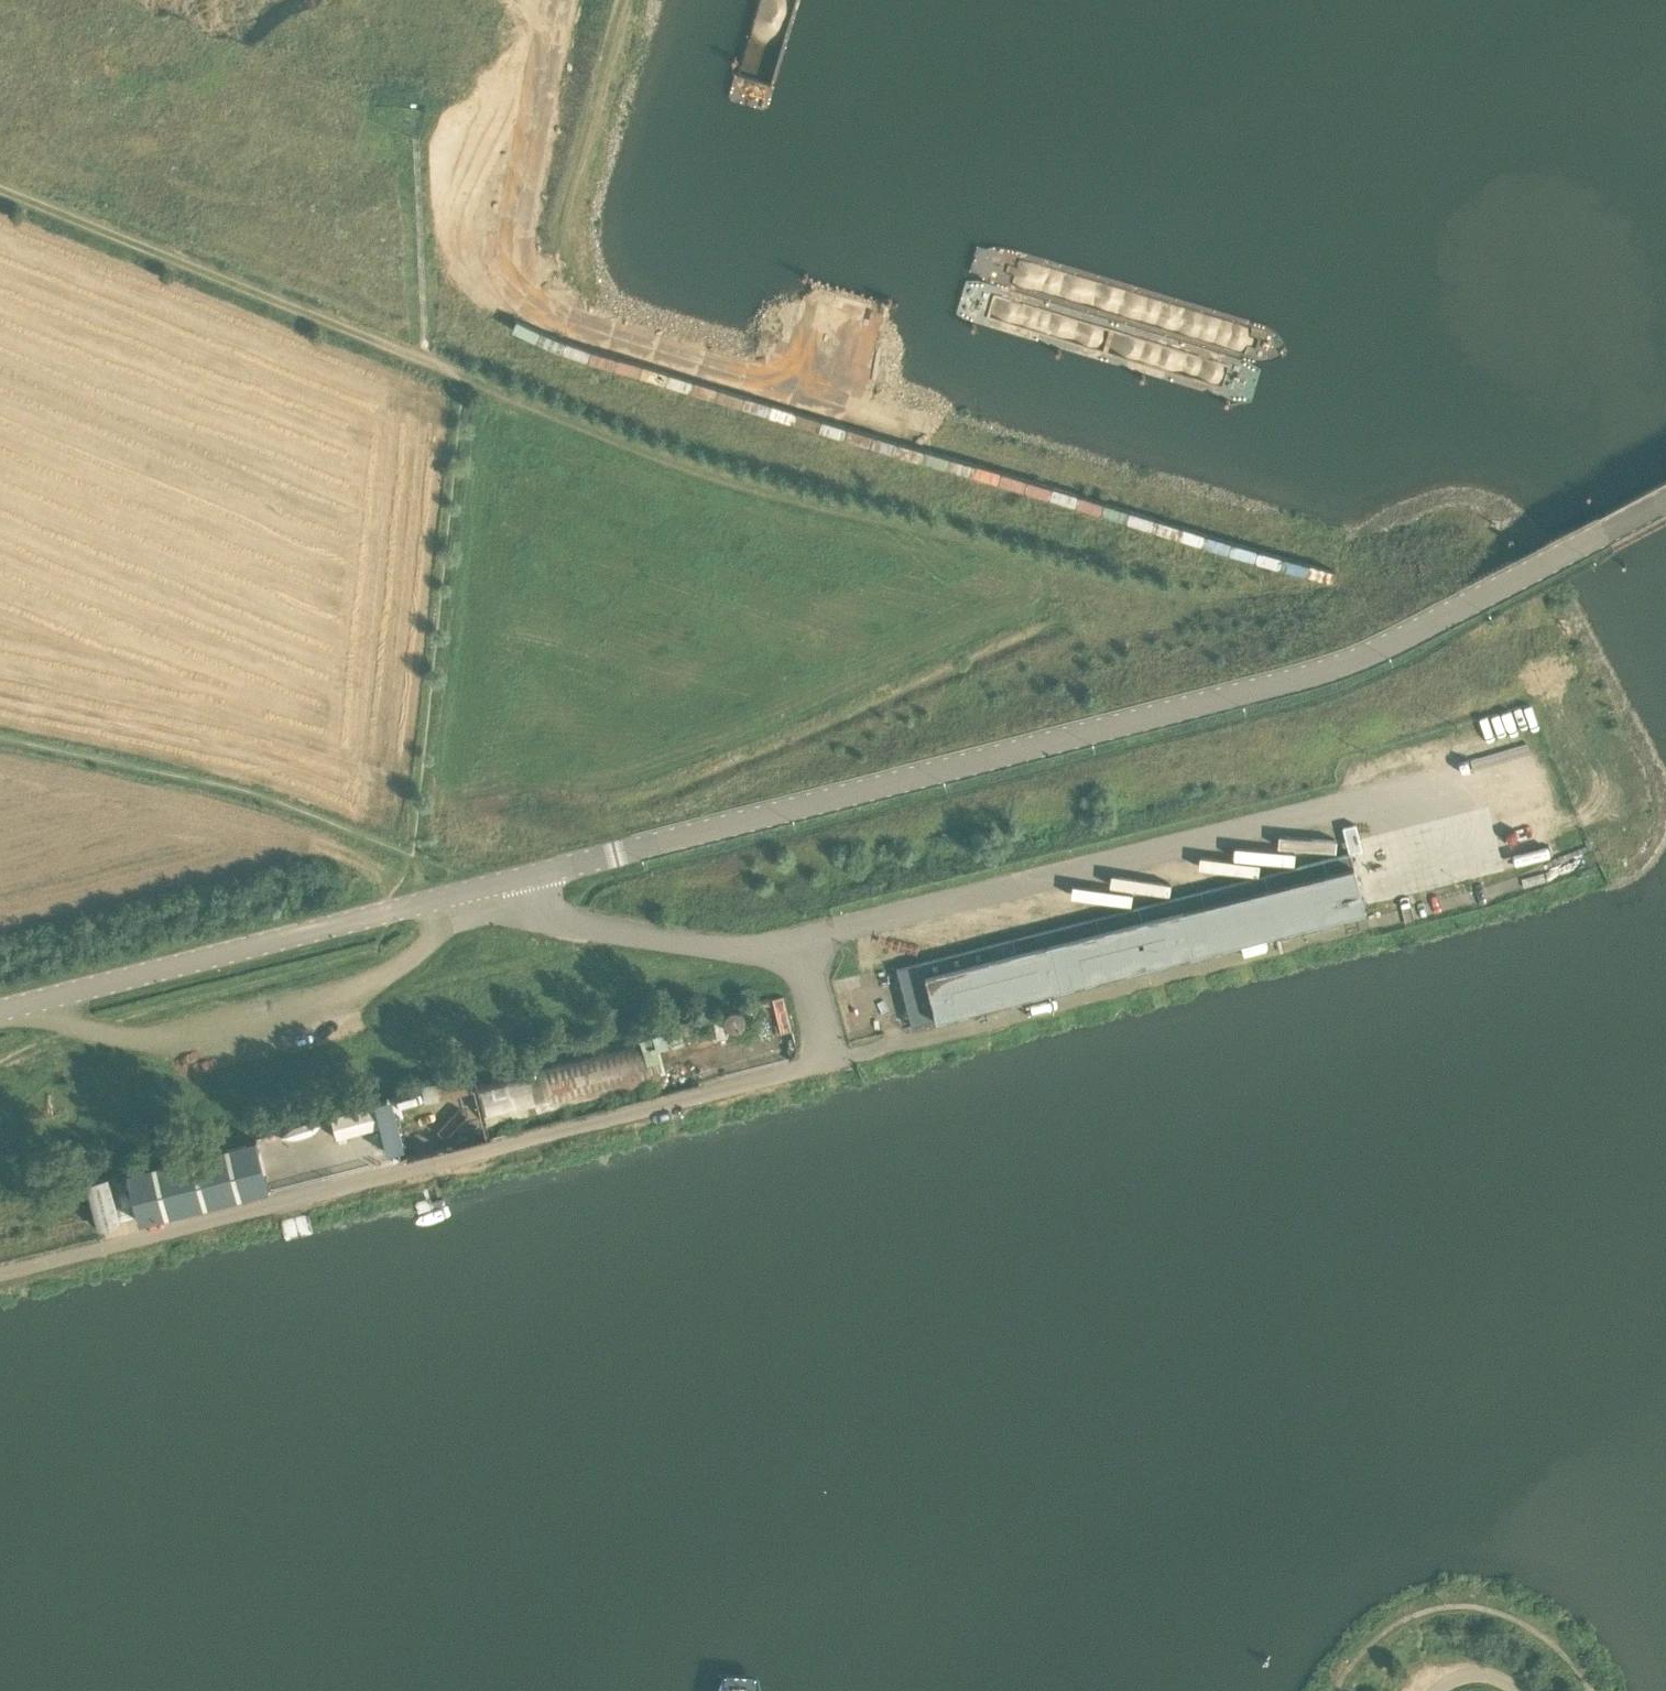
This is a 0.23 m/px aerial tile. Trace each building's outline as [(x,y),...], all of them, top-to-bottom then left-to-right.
[(1351,853),(897,968),(912,1026),(1366,910),(1351,853)] [(655,1082),(652,1074),(666,1071),(659,1045),(670,1043),(667,1027),(653,1031),(654,1032),(641,1035),(641,1038),(477,1081),(488,1124),(655,1082)] [(471,1073),(421,1085),(424,1100),(475,1089),(471,1073)] [(375,1101),(388,1152),(406,1149),(398,1117),(393,1096),(375,1101)] [(140,1222),(269,1189),(256,1137),(127,1171),(140,1222)] [(87,1181),(93,1202),(99,1228),(121,1222),(109,1176),(87,1181)]
